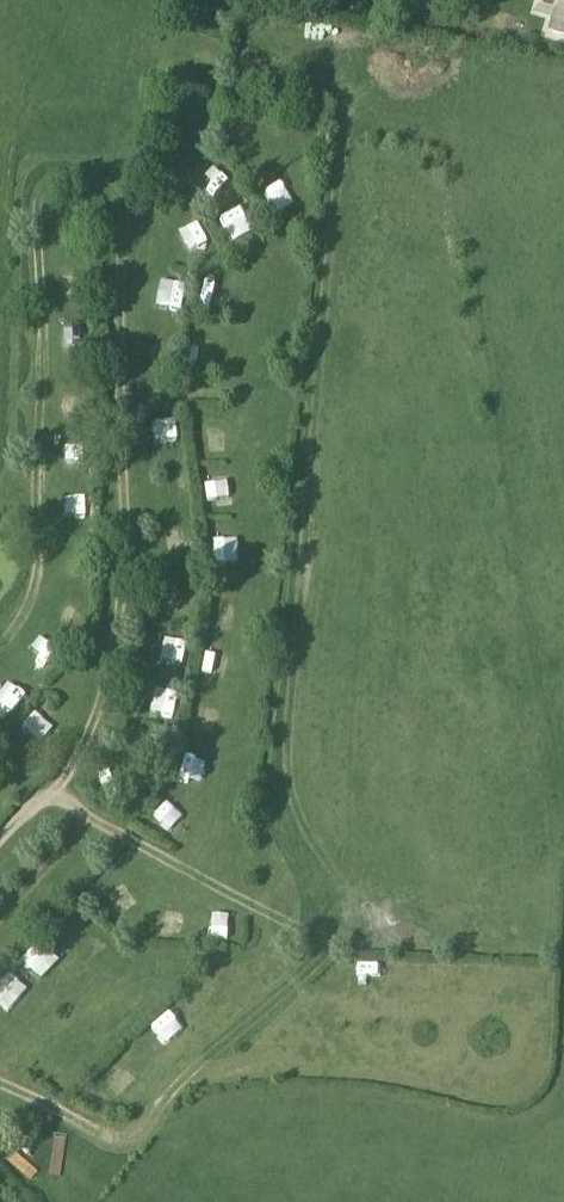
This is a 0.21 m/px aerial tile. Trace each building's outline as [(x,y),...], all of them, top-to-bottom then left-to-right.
[(551,28),(549,32),(563,36),(563,0),(522,0),(517,18),(551,28)] [(220,168),(212,187),(234,196),(241,177),(220,168)] [(235,233),(257,229),(254,212),(232,216),(235,233)] [(213,259),(225,251),(207,222),(195,230),(213,259)] [(168,297),(179,308),(193,293),(181,282),(168,297)] [(204,310),(226,317),(232,296),(210,289),(204,310)] [(50,676),(69,658),(52,641),(33,659),(50,676)] [(19,684),(1,702),(15,716),(33,698),(19,684)] [(165,793),(173,816),(192,810),(184,787),(165,793)] [(41,1017),(16,994),(0,1011),(0,1047),(7,1053),(41,1017)]
